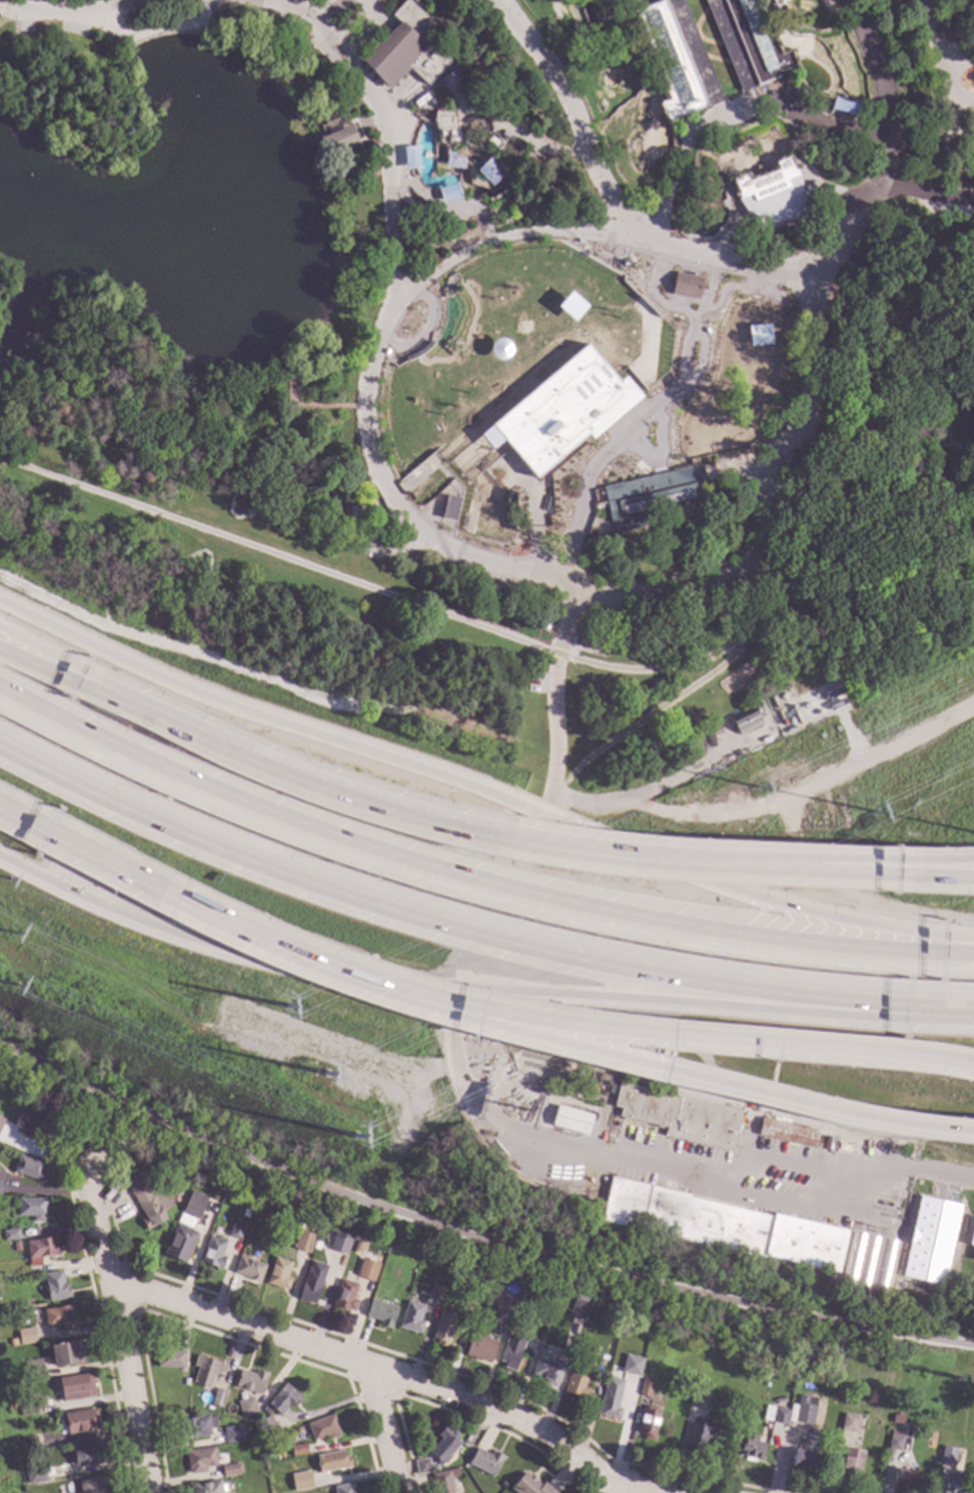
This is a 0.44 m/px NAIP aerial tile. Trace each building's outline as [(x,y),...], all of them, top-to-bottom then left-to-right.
[(390,15),(404,0),(406,0),(432,24),(420,36),(448,61),(426,85),(407,68),(387,90),(359,59),(399,23),(390,15)] [(620,16),(659,0),(681,0),(721,101),(665,124),(657,104),(667,100),(656,72),(642,38),(640,32),(628,37),(620,16)] [(741,93),(703,0),(756,0),(778,55),(787,52),(795,70),(741,93)] [(574,37),(568,44),(561,38),(570,34),(574,37)] [(424,94),(427,98),(414,107),(411,102),(424,94)] [(450,115),(449,122),(456,124),(455,131),(464,133),(465,125),(467,122),(470,119),(473,118),(480,119),(485,123),(487,129),(486,134),(503,145),(505,142),(511,141),(516,142),(520,146),(521,150),(520,156),(519,158),(503,172),(492,158),(477,149),(436,142),(438,131),(432,123),(433,112),(450,115)] [(355,126),(350,128),(345,117),(325,126),(329,136),(318,141),(325,158),(335,153),(340,164),(361,154),(356,143),(362,141),(357,132),(355,126)] [(632,143),(634,147),(632,151),(627,153),(623,152),(622,148),(623,143),(627,141),(632,143)] [(973,143),(971,157),(959,155),(961,148),(973,143)] [(403,169),(418,169),(417,147),(402,148),(403,169)] [(791,166),(796,166),(804,215),(760,233),(731,193),(733,189),(730,180),(745,173),(748,180),(775,169),(773,162),(787,156),(791,166)] [(973,168),(971,173),(965,170),(968,165),(973,168)] [(440,202),(459,199),(457,183),(437,186),(440,202)] [(673,272),(670,294),(697,299),(698,289),(704,290),(705,283),(702,282),(703,277),(673,272)] [(557,308),(573,322),(586,308),(570,294),(557,308)] [(748,346),(770,345),(769,326),(747,327),(748,346)] [(641,397),(623,376),(617,381),(613,377),(587,345),(478,435),(491,451),(502,441),(508,448),(534,479),(587,435),(590,439),(641,397)] [(704,482),(694,484),(697,498),(653,508),(656,524),(628,530),(623,531),(622,526),(627,525),(626,519),(609,523),(601,487),(700,465),(704,482)] [(458,498),(444,497),(442,520),(456,522),(458,498)] [(761,725),(738,736),(729,718),(753,707),(761,725)] [(722,733),(715,735),(712,727),(719,725),(722,733)] [(608,1076),(607,1082),(597,1080),(599,1074),(608,1076)] [(741,1111),(732,1152),(664,1136),(666,1128),(618,1117),(620,1108),(613,1107),(618,1083),(741,1111)] [(592,1115),(586,1136),(550,1126),(556,1105),(592,1115)] [(45,1121),(35,1142),(24,1137),(26,1132),(12,1126),(20,1110),(45,1121)] [(49,1142),(0,1124),(0,1143),(43,1158),(49,1142)] [(850,1146),(848,1155),(837,1152),(839,1144),(850,1146)] [(19,1155),(46,1165),(42,1174),(46,1175),(43,1184),(12,1172),(19,1155)] [(161,1193),(163,1193),(171,1208),(162,1213),(166,1220),(146,1230),(141,1220),(145,1218),(125,1181),(148,1168),(161,1193)] [(227,1176),(224,1185),(216,1183),(219,1174),(227,1176)] [(786,1215),(787,1214),(797,1217),(796,1220),(810,1223),(811,1220),(834,1225),(833,1228),(847,1231),(838,1273),(601,1222),(602,1216),(606,1199),(610,1178),(786,1215)] [(207,1198),(198,1219),(182,1212),(191,1191),(207,1198)] [(960,1206),(942,1285),(901,1276),(919,1197),(960,1206)] [(46,1217),(44,1217),(44,1222),(32,1222),(33,1216),(17,1216),(18,1198),(46,1198),(46,1217)] [(250,1215),(246,1226),(238,1223),(240,1217),(241,1217),(243,1212),(250,1215)] [(192,1229),(195,1220),(180,1215),(177,1224),(192,1229)] [(177,1224),(198,1233),(185,1264),(165,1255),(163,1254),(177,1224)] [(244,1228),(240,1241),(228,1236),(232,1224),(244,1228)] [(20,1240),(4,1242),(2,1230),(19,1228),(20,1240)] [(316,1235),(310,1254),(293,1249),(300,1230),(316,1235)] [(353,1238),(347,1255),(328,1249),(334,1232),(353,1238)] [(899,1242),(888,1292),(869,1288),(840,1282),(852,1232),(899,1242)] [(226,1242),(222,1256),(226,1258),(222,1270),(200,1262),(209,1236),(226,1242)] [(54,1246),(60,1245),(61,1255),(40,1258),(41,1265),(30,1267),(26,1241),(53,1238),(54,1246)] [(365,1242),(361,1254),(352,1251),(355,1239),(365,1242)] [(20,1250),(13,1250),(12,1243),(20,1242),(20,1250)] [(266,1265),(260,1284),(248,1280),(249,1278),(233,1272),(239,1256),(266,1265)] [(292,1262),(287,1277),(292,1279),(288,1290),(283,1288),(283,1290),(266,1285),(275,1257),(292,1262)] [(379,1264),(373,1282),(356,1276),(362,1259),(379,1264)] [(327,1266),(324,1274),(326,1274),(325,1278),(323,1277),(314,1304),(298,1299),(307,1268),(309,1269),(311,1261),(327,1266)] [(65,1286),(69,1286),(70,1299),(48,1302),(44,1274),(63,1271),(65,1286)] [(358,1285),(353,1298),(357,1300),(353,1312),(331,1305),(340,1279),(358,1285)] [(445,1287),(440,1302),(430,1298),(435,1284),(445,1287)] [(588,1294),(585,1303),(589,1305),(584,1321),(569,1316),(574,1299),(577,1300),(580,1291),(588,1294)] [(500,1295),(500,1296),(516,1301),(511,1317),(495,1311),(496,1306),(492,1304),(496,1293),(500,1295)] [(477,1301),(472,1316),(461,1312),(466,1297),(477,1301)] [(398,1308),(390,1330),(379,1326),(380,1321),(364,1316),(370,1299),(398,1308)] [(425,1307),(420,1321),(424,1322),(421,1333),(416,1331),(415,1333),(398,1327),(407,1301),(425,1307)] [(76,1329),(63,1331),(62,1325),(46,1327),(43,1310),(72,1305),(76,1329)] [(458,1318),(447,1349),(435,1345),(437,1340),(431,1339),(440,1312),(458,1318)] [(519,1323),(516,1330),(511,1328),(513,1321),(519,1323)] [(37,1343),(20,1346),(17,1329),(34,1326),(37,1343)] [(495,1342),(489,1364),(465,1356),(472,1334),(495,1342)] [(525,1340),(514,1371),(503,1367),(504,1363),(499,1361),(508,1334),(525,1340)] [(83,1363),(54,1368),(50,1346),(79,1341),(83,1363)] [(593,1347),(588,1359),(578,1356),(583,1343),(593,1347)] [(169,1345),(168,1349),(186,1350),(184,1370),(157,1367),(159,1344),(169,1345)] [(815,1355),(815,1363),(804,1363),(805,1354),(815,1355)] [(223,1364),(218,1376),(215,1375),(209,1390),(192,1384),(198,1367),(193,1366),(197,1355),(223,1364)] [(643,1360),(625,1355),(621,1373),(639,1377),(643,1360)] [(45,1377),(28,1380),(24,1361),(42,1358),(45,1377)] [(538,1358),(564,1366),(558,1384),(557,1384),(556,1388),(541,1383),(542,1379),(532,1375),(538,1358)] [(589,1371),(584,1385),(589,1387),(585,1400),(562,1392),(571,1365),(589,1371)] [(617,1371),(615,1378),(607,1375),(609,1368),(617,1371)] [(255,1374),(256,1370),(268,1374),(261,1395),(235,1387),(241,1369),(255,1374)] [(94,1397),(62,1401),(59,1378),(91,1374),(94,1397)] [(654,1380),(650,1399),(637,1396),(640,1378),(654,1380)] [(302,1398),(295,1407),(292,1404),(280,1417),(265,1404),(284,1382),(302,1398)] [(228,1392),(222,1408),(210,1404),(216,1388),(228,1392)] [(709,1391),(706,1410),(689,1407),(692,1388),(709,1391)] [(621,1393),(617,1408),(622,1409),(619,1421),(597,1416),(603,1389),(621,1393)] [(816,1398),(812,1425),(793,1422),(798,1395),(816,1398)] [(258,1411),(252,1413),(253,1415),(245,1418),(245,1416),(242,1417),(237,1402),(253,1396),(258,1411)] [(789,1409),(786,1426),(762,1422),(764,1405),(789,1409)] [(91,1411),(96,1410),(100,1428),(94,1429),(94,1430),(67,1434),(66,1426),(63,1427),(61,1416),(64,1416),(64,1414),(91,1409),(91,1411)] [(659,1412),(654,1441),(644,1439),(645,1434),(637,1433),(641,1409),(659,1412)] [(904,1413),(902,1425),(892,1423),(894,1410),(904,1413)] [(858,1416),(855,1433),(840,1431),(843,1413),(858,1416)] [(208,1417),(214,1416),(216,1427),(209,1429),(211,1436),(182,1440),(181,1436),(180,1436),(179,1432),(182,1431),(180,1419),(208,1414),(208,1417)] [(278,1432),(261,1438),(255,1421),(272,1414),(278,1432)] [(340,1432),(338,1433),(339,1437),(328,1441),(327,1437),(313,1442),(307,1424),(333,1414),(340,1432)] [(716,1426),(713,1441),(705,1440),(704,1449),(700,1449),(699,1453),(689,1451),(690,1445),(687,1445),(692,1421),(716,1426)] [(244,1440),(226,1443),(224,1428),(241,1425),(244,1440)] [(452,1430),(455,1426),(459,1431),(457,1434),(459,1436),(455,1439),(460,1444),(448,1458),(450,1459),(445,1464),(443,1463),(439,1466),(436,1464),(435,1463),(433,1460),(435,1458),(428,1453),(441,1439),(437,1435),(446,1425),(452,1430)] [(899,1452),(886,1450),(890,1430),(903,1432),(899,1452)] [(757,1437),(756,1442),(763,1444),(761,1459),(738,1455),(741,1438),(748,1440),(749,1435),(757,1437)] [(39,1448),(23,1451),(21,1438),(37,1436),(39,1448)] [(307,1454),(292,1457),(290,1445),(305,1442),(307,1454)] [(105,1460),(75,1465),(72,1448),(102,1443),(105,1460)] [(217,1466),(205,1467),(206,1472),(190,1474),(190,1469),(189,1470),(186,1451),(214,1447),(217,1466)] [(807,1448),(807,1452),(814,1453),(811,1470),(789,1466),(792,1449),(800,1450),(800,1447),(807,1448)] [(862,1450),(856,1485),(845,1482),(845,1478),(838,1477),(843,1447),(862,1450)] [(476,1448),(490,1456),(493,1451),(503,1456),(492,1477),(468,1463),(476,1448)] [(345,1455),(349,1455),(351,1467),(319,1473),(316,1455),(344,1450),(345,1455)] [(955,1452),(953,1467),(938,1464),(940,1450),(955,1452)] [(428,1464),(435,1463),(436,1464),(438,1471),(417,1475),(414,1461),(427,1458),(428,1464)] [(238,1465),(241,1465),(243,1473),(240,1473),(240,1474),(223,1477),(221,1467),(237,1464),(238,1465)] [(46,1482),(27,1484),(25,1468),(44,1465),(46,1482)] [(909,1468),(909,1471),(919,1473),(916,1491),(907,1489),(906,1492),(895,1491),(896,1488),(890,1486),(893,1468),(901,1470),(901,1467),(909,1468)] [(449,1470),(454,1492),(429,1492),(429,1491),(435,1490),(432,1474),(449,1470)] [(312,1488),(293,1491),(291,1475),(310,1472),(312,1488)] [(543,1482),(556,1492),(515,1492),(509,1488),(523,1472),(529,1476),(531,1474),(537,1479),(535,1481),(540,1486),(543,1482)] [(967,1481),(965,1492),(942,1492),(945,1477),(952,1478),(953,1474),(961,1475),(961,1480),(967,1481)] [(103,1478),(105,1492),(81,1492),(79,1481),(103,1478)] [(220,1481),(222,1492),(193,1492),(192,1485),(220,1481)] [(351,1484),(353,1492),(335,1492),(334,1487),(351,1484)]
